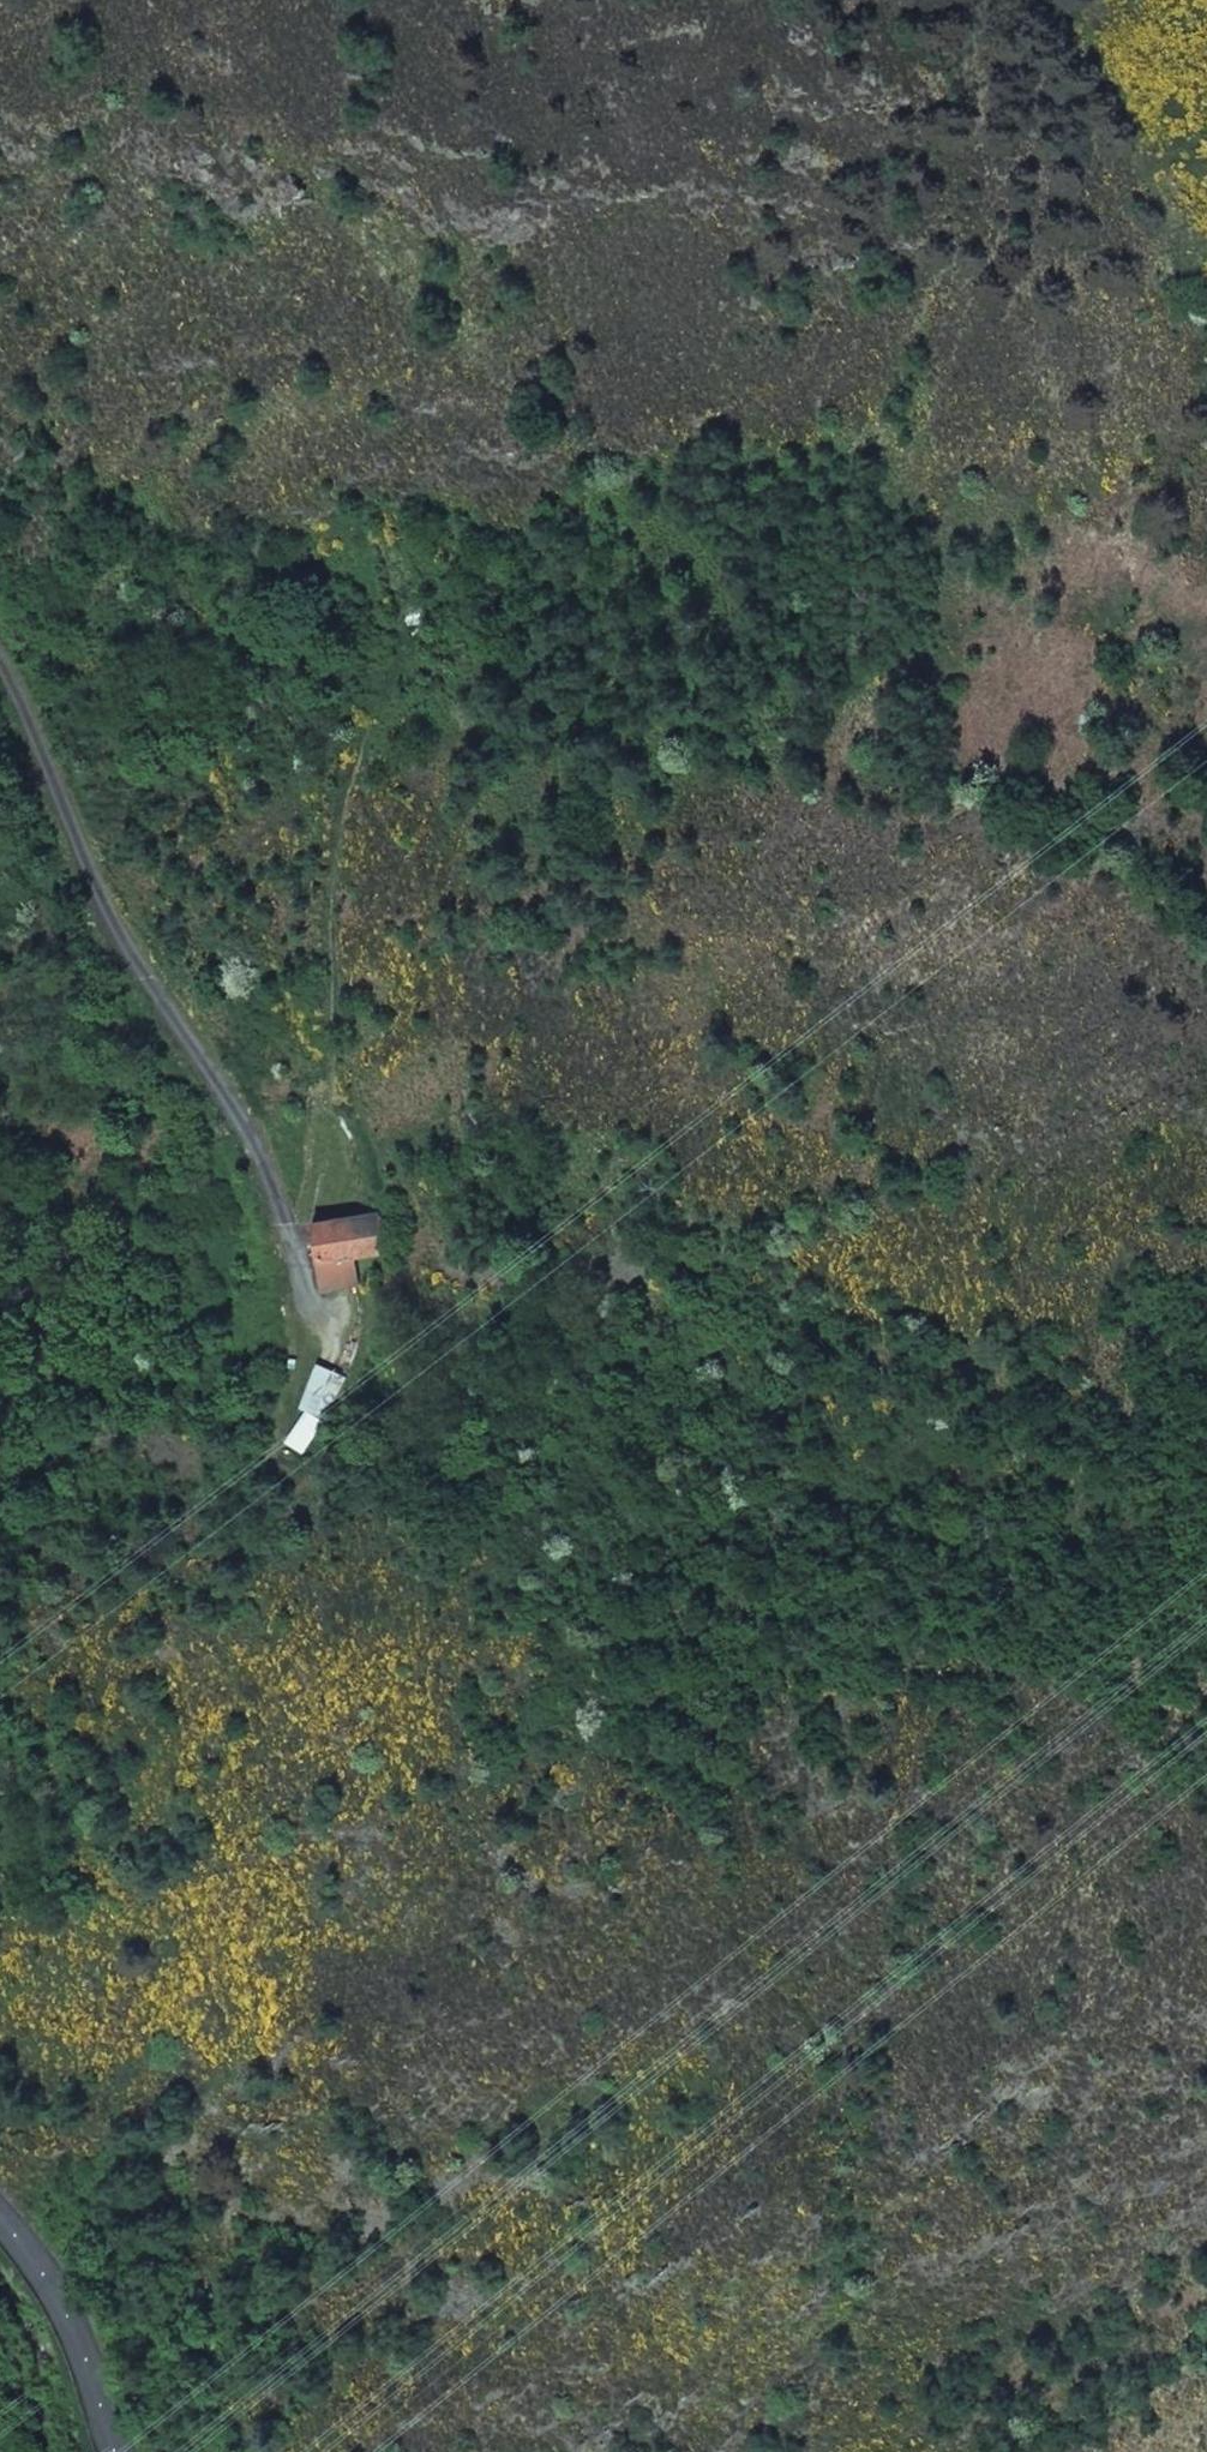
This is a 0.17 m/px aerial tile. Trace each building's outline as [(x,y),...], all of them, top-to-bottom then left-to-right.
[(315,1227),(319,1279),(350,1276),(349,1262),(394,1258),(391,1218),(315,1227)]
